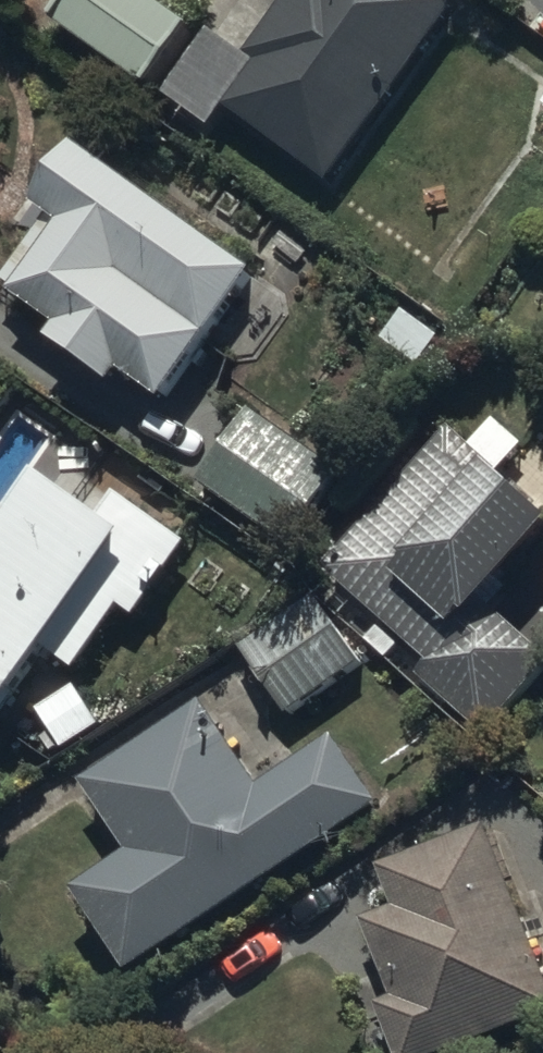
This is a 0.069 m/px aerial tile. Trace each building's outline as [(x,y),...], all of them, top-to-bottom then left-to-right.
[(144,0),(78,0),(59,25),(157,96),(198,39),(144,0)] [(86,146),(42,208),(48,213),(0,281),(0,284),(58,326),(53,334),(118,381),(126,369),(167,399),(259,270),(86,146)] [(255,410),(203,483),(290,546),(343,472),(255,410)] [(342,545),(347,550),(333,565),(432,657),(418,672),(486,736),(542,675),(542,652),(484,597),(542,534),(542,465),(524,485),(508,470),(529,447),(495,415),(468,444),(451,428),(342,545)] [(52,648),(81,667),(121,607),(135,616),(190,543),(121,492),(105,513),(50,472),(0,539),(0,726),(52,648)] [(316,595),(245,646),(293,713),(364,662),(316,595)] [(206,701),(86,781),(133,851),(78,887),(134,971),(387,801),(340,732),(262,784),(206,701)] [(383,866),(400,909),(370,921),(399,993),(380,1001),(401,1052),(454,1052),(542,1018),(542,960),(490,825),(383,866)]
